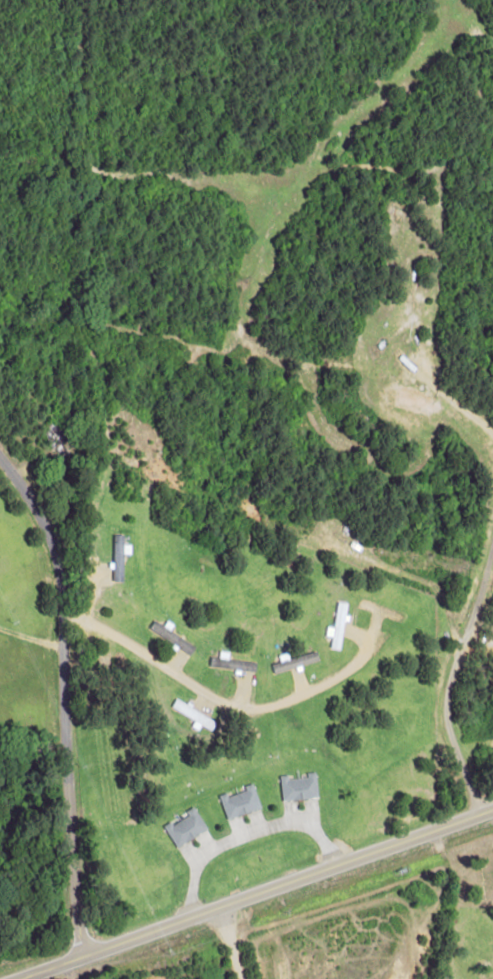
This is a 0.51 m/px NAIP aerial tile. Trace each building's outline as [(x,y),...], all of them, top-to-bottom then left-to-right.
[(125,536),(115,535),(113,581),(123,582),(125,536)] [(340,649),(348,602),(338,600),(334,626),(328,625),(326,634),(332,635),(330,648),(340,649)] [(311,663),(309,654),(273,662),(275,672),(311,663)] [(208,665),(255,672),(256,662),(210,655),(208,665)] [(211,730),(216,720),(176,698),(171,707),(211,730)] [(317,771),(307,772),(307,776),(289,777),(288,774),(281,774),(282,799),(318,797),(317,771)] [(226,819),(261,807),(253,782),(244,785),(246,790),(228,795),(227,792),(219,795),(226,819)] [(207,829),(194,805),(185,810),(187,813),(164,826),(175,847),(207,829)]
